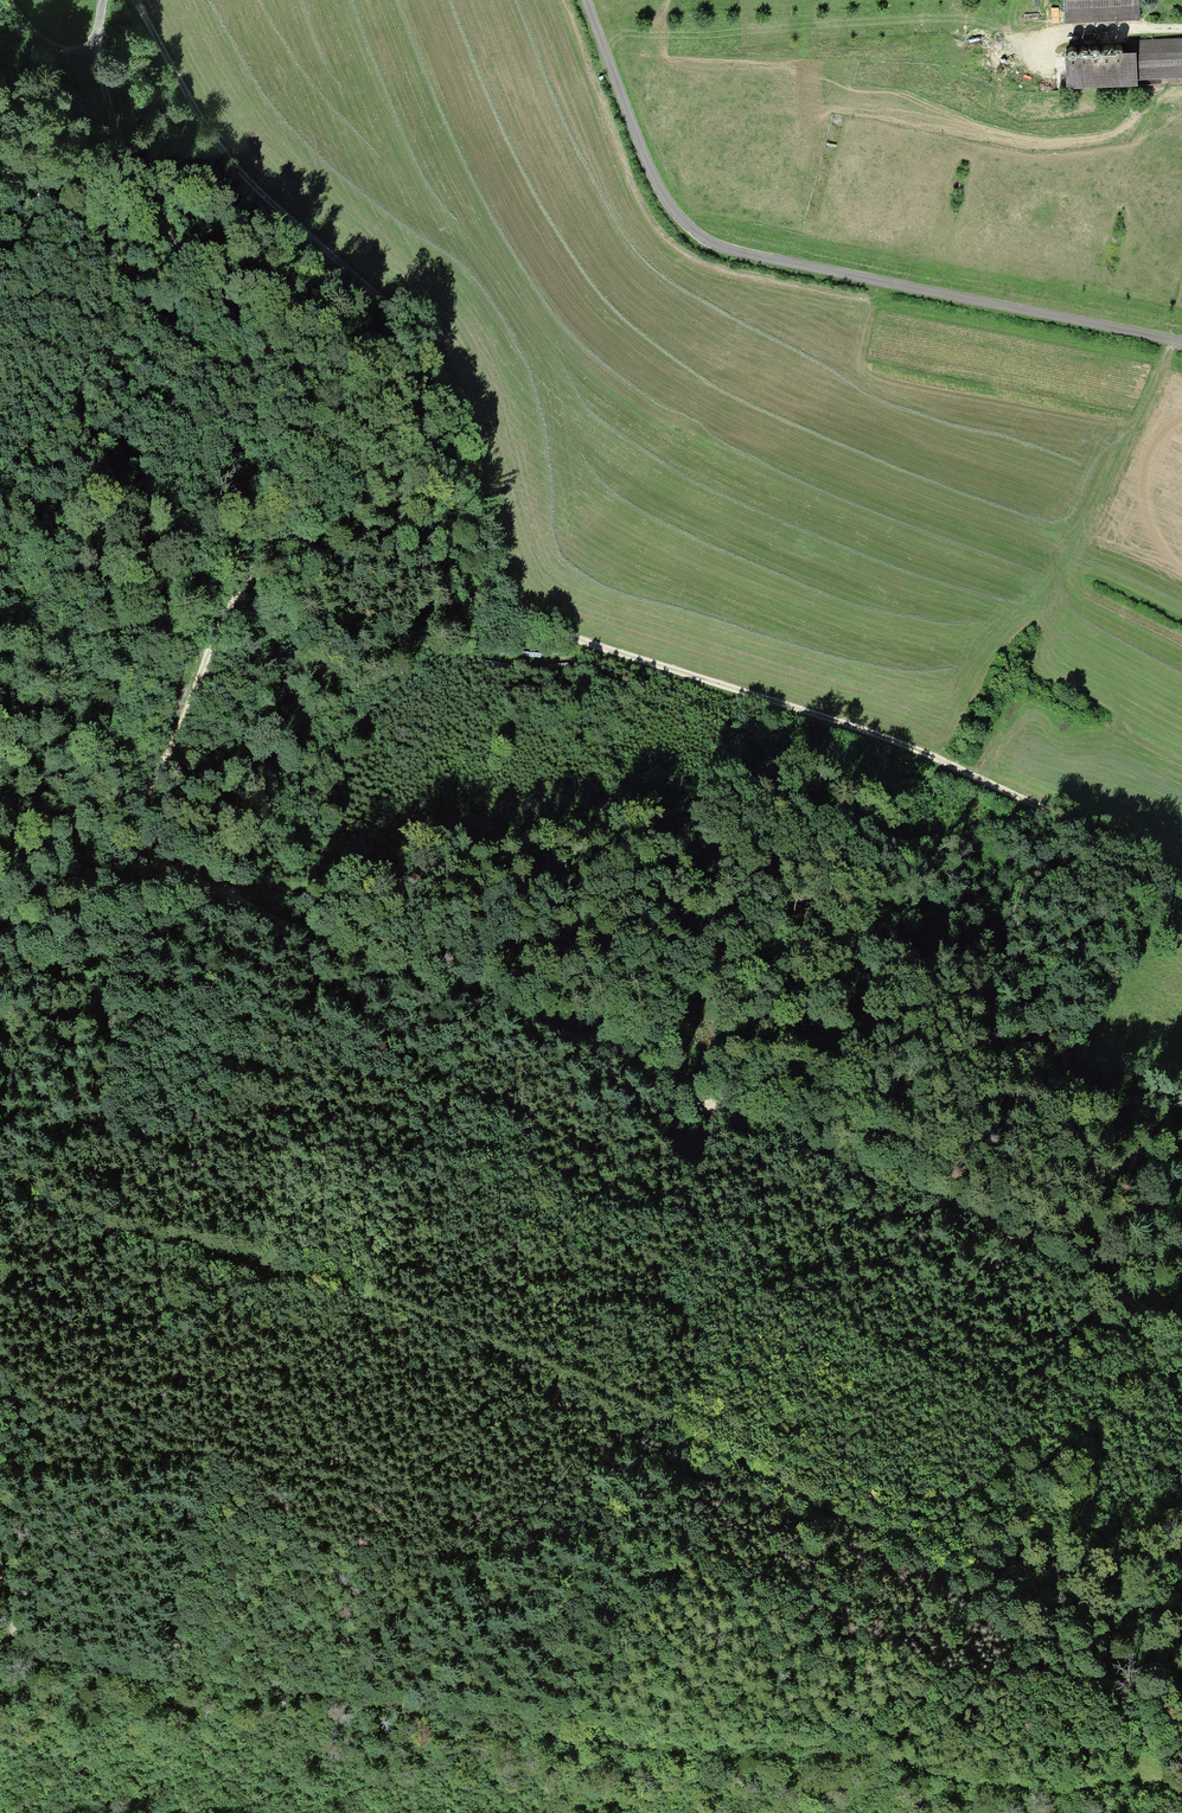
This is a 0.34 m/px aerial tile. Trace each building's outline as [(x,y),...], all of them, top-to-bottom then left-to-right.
[(1138,17),(1137,0),(1064,0),(1065,21),(1138,17)] [(1136,42),(1136,48),(1138,81),(1181,79),(1181,40),(1136,42)] [(1138,81),(1136,48),(1064,52),(1066,84),(1138,81)]
